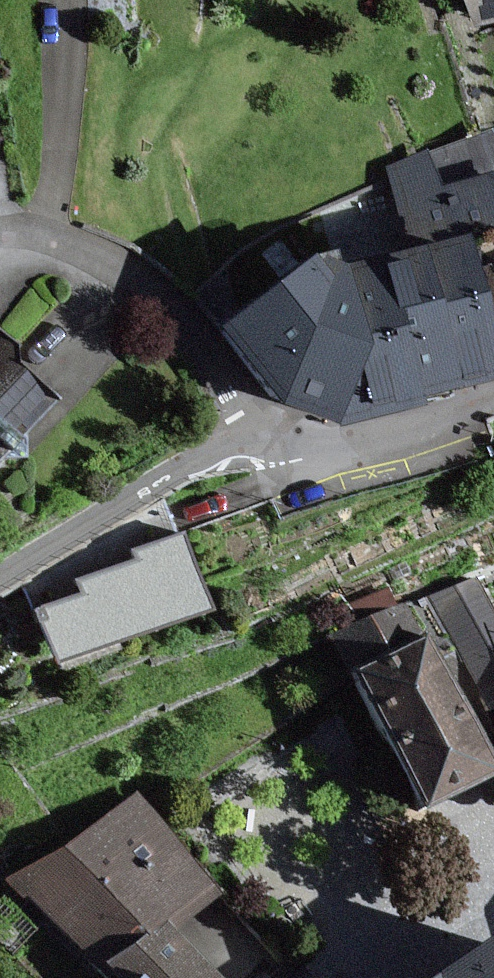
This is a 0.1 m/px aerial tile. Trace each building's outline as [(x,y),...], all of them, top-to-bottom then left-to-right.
[(470,30),(493,23),(493,0),(462,0),(470,30)] [(487,134),(423,154),(491,377),(493,376),(493,159),(487,134)] [(406,402),(491,377),(423,154),(380,167),(404,247),(406,253),(328,277),(295,268),(214,328),(271,407),(326,427),(406,402)] [(0,336),(0,456),(53,398),(8,358),(16,350),(0,336)] [(203,614),(175,535),(125,553),(128,563),(71,583),(76,597),(34,611),(54,667),(203,614)] [(481,781),(463,739),(484,731),(469,697),(493,686),(493,674),(483,650),(493,645),(493,634),(470,580),(406,605),(329,641),(347,677),(409,813),(481,781)] [(483,701),(493,738),(493,697),(483,701)] [(120,789),(14,884),(98,977),(208,977),(169,934),(215,894),(120,789)] [(443,977),(493,977),(493,942),(443,977)]
